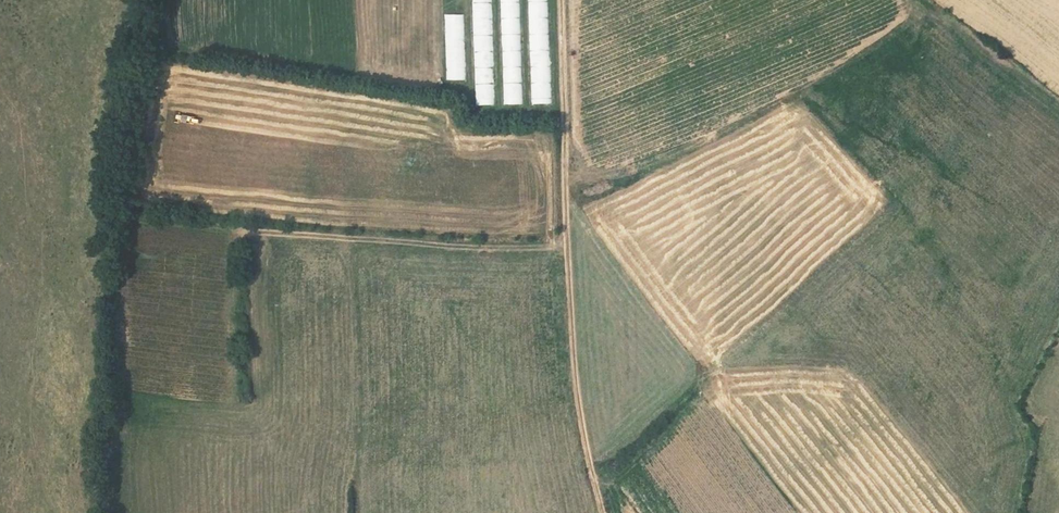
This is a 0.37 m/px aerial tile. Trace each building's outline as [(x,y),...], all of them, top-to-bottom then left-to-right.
[(491,0),(477,0),(480,106),(494,105),(491,0)] [(519,0),(502,0),(505,105),(521,105),(519,0)] [(450,80),(464,80),(464,15),(449,15),(450,80)] [(531,33),(532,104),(550,104),(550,33),(531,33)]
